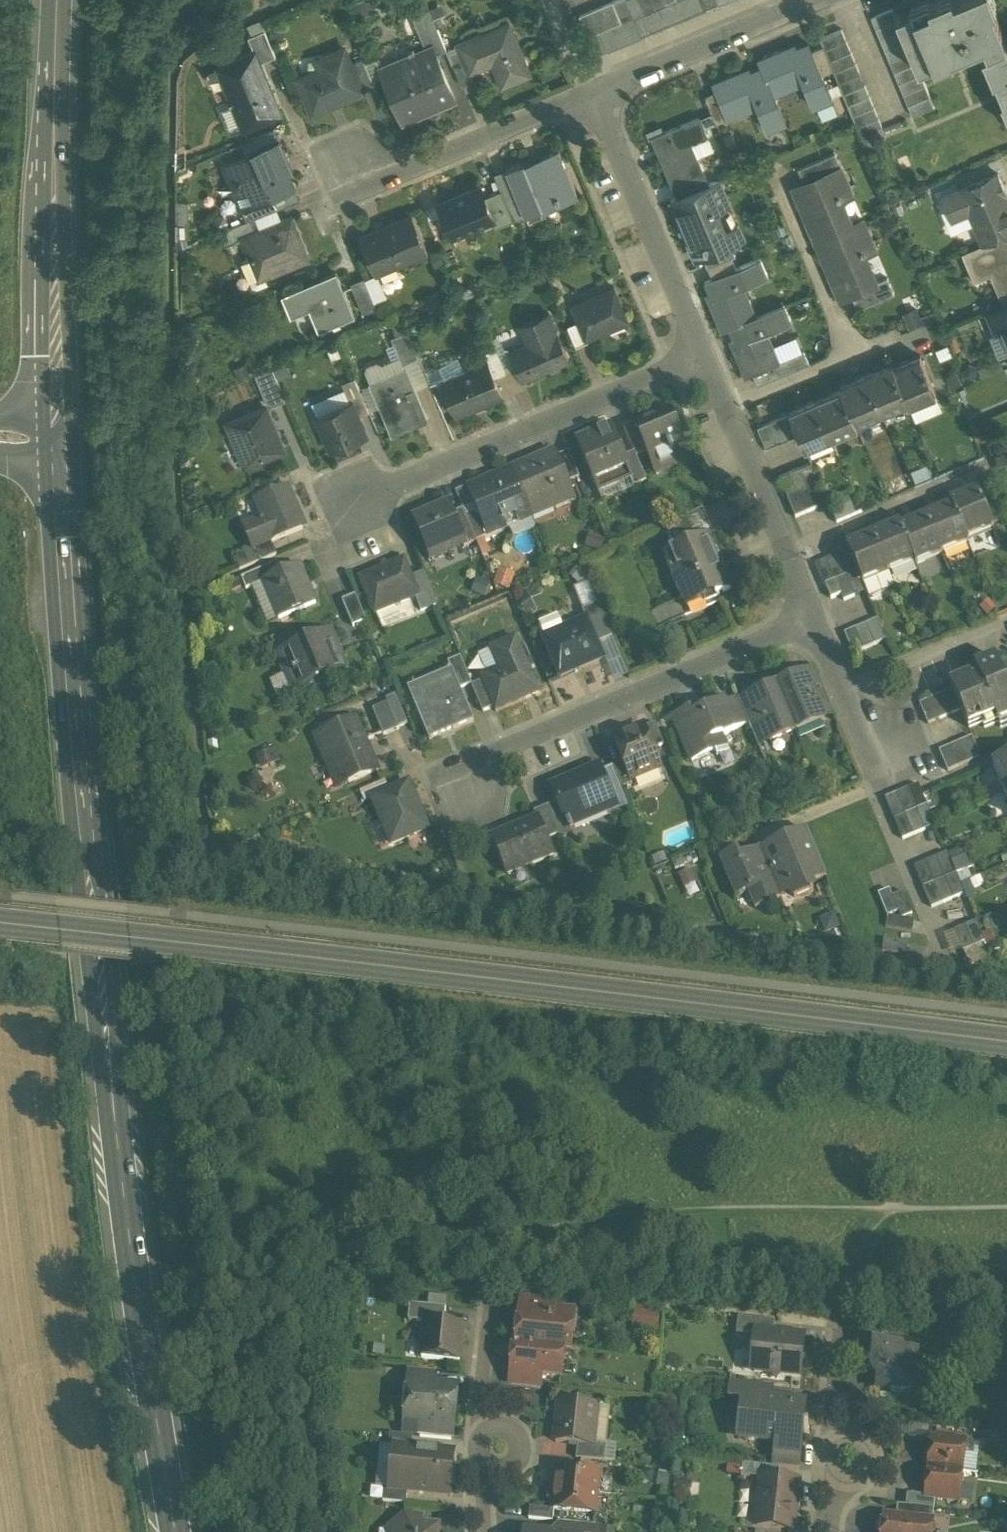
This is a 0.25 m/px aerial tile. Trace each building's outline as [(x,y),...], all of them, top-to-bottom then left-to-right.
[(613,1),(622,21),(633,16),(626,0),(614,0),(613,1)] [(633,16),(644,12),(639,0),(626,0),(633,16)] [(644,12),(655,7),(652,0),(639,0),(644,12)] [(666,2),(674,23),(685,18),(678,0),(672,0),(666,2)] [(685,18),(696,14),(691,0),(678,0),(685,18)] [(696,14),(708,9),(704,0),(691,0),(696,14)] [(708,9),(718,4),(717,0),(704,0),(708,9)] [(929,1),(929,0),(924,0),(912,5),(913,7),(912,8),(934,60),(935,59),(936,62),(952,55),(951,53),(985,39),(988,46),(1006,38),(993,4),(996,3),(995,0),(931,0),(929,1)] [(613,1),(602,5),(610,25),(622,21),(613,1)] [(666,2),(655,7),(663,27),(674,23),(666,2)] [(602,5),(591,10),(597,25),(599,30),(610,25),(602,5)] [(655,7),(644,12),(652,32),(663,27),(655,7)] [(894,7),(871,16),(876,27),(898,18),(897,14),(894,7)] [(447,48),(430,8),(413,15),(427,49),(433,47),(435,53),(447,48)] [(912,8),(897,14),(912,51),(917,62),(919,66),(934,60),(912,8)] [(597,25),(591,10),(580,14),(588,35),(599,30),(597,25)] [(644,12),(633,16),(641,37),(652,32),(644,12)] [(633,16),(622,21),(630,41),(641,37),(633,16)] [(898,18),(876,27),(881,38),(903,29),(898,18)] [(249,26),(253,35),(266,31),(261,20),(249,26)] [(622,21),(610,25),(619,46),(630,41),(622,21)] [(510,23),(458,44),(470,74),(493,64),(502,85),(531,73),(510,23)] [(619,46),(610,25),(599,30),(608,50),(619,46)] [(842,29),(820,38),(823,45),(824,49),(847,40),(842,29)] [(903,29),(881,38),(885,49),(907,40),(903,29)] [(599,30),(588,35),(597,55),(608,50),(599,30)] [(276,56),(266,31),(253,35),(249,38),(255,53),(256,53),(260,63),(276,56)] [(1006,38),(988,46),(990,52),(984,55),(993,77),(996,76),(1005,98),(1002,99),(1006,110),(1006,38)] [(847,40),(824,49),(829,60),(851,50),(847,40)] [(907,40),(885,49),(890,60),(912,51),(907,40)] [(809,42),(791,49),(790,46),(759,59),(762,66),(774,93),(790,87),(788,81),(801,76),(813,105),(832,97),(822,74),(812,50),(809,42)] [(470,74),(458,44),(447,49),(462,85),(473,80),(470,74)] [(824,49),(823,45),(812,50),(822,74),(833,69),(829,60),(824,49)] [(427,49),(382,68),(403,118),(431,106),(428,100),(451,91),(435,53),(433,47),(427,49)] [(345,48),(325,56),(329,65),(299,78),(313,111),(363,90),(351,62),(345,48)] [(851,50),(829,60),(833,69),(834,71),(856,61),(851,50)] [(912,51),(890,60),(894,71),(917,62),(912,51)] [(255,53),(219,68),(244,129),(281,113),(260,63),(256,53),(255,53)] [(375,85),(363,57),(351,62),(363,90),(375,85)] [(856,61),(834,71),(838,82),(860,72),(856,61)] [(917,62),(894,71),(899,82),(921,73),(919,66),(917,62)] [(746,73),(744,69),(713,82),(716,89),(727,116),(744,109),(742,104),(755,98),(768,128),(785,121),(774,93),(762,66),(746,73)] [(860,72),(838,82),(843,93),(865,83),(860,72)] [(921,73),(899,82),(904,93),(926,84),(921,73)] [(865,83),(843,93),(847,103),(870,94),(865,83)] [(926,84),(904,93),(908,104),(930,95),(926,84)] [(716,89),(705,94),(716,121),(727,116),(716,89)] [(870,94),(847,103),(852,114),(874,105),(870,94)] [(930,95),(908,104),(913,115),(935,106),(930,95)] [(874,105),(852,114),(857,125),(879,116),(874,105)] [(879,116),(857,125),(861,136),(883,127),(879,116)] [(699,118),(653,138),(673,184),(703,171),(691,143),(707,137),(699,118)] [(279,139),(223,162),(232,183),(244,178),(253,199),(254,203),(272,196),(294,186),(283,160),(287,158),(279,139)] [(558,149),(524,162),(524,161),(506,168),(520,201),(525,213),(541,206),(542,210),(577,195),(558,149)] [(835,152),(798,168),(804,182),(841,167),(835,152)] [(804,182),(793,187),(817,242),(852,227),(840,198),(853,193),(841,167),(804,182)] [(703,171),(673,184),(678,196),(708,183),(703,171)] [(942,197),(953,221),(973,212),(985,243),(1006,234),(1006,204),(1000,188),(1004,187),(998,173),(942,197)] [(520,201),(509,175),(498,180),(501,188),(509,206),(520,201)] [(678,196),(671,199),(691,247),(692,247),(710,239),(714,248),(730,241),(730,243),(743,237),(738,226),(725,231),(717,211),(730,205),(719,179),(708,183),(678,196)] [(481,184),(440,201),(454,233),(493,216),(494,216),(485,195),(481,184)] [(501,188),(485,195),(494,216),(493,216),(497,225),(514,218),(509,206),(501,188)] [(253,199),(240,204),(246,220),(256,216),(277,207),(272,196),(254,203),(253,199)] [(177,200),(177,249),(188,245),(188,200),(177,200)] [(733,204),(725,208),(732,224),(740,221),(733,204)] [(411,214),(360,235),(376,273),(427,251),(411,214)] [(308,256),(291,215),(261,228),(241,236),(242,237),(251,258),(257,256),(264,274),(308,256)] [(246,220),(230,227),(236,240),(242,237),(241,236),(261,228),(256,216),(246,220)] [(852,227),(817,242),(840,297),(851,293),(875,282),(875,281),(863,253),(876,248),(865,222),(852,227)] [(222,231),(227,244),(236,240),(230,227),(222,231)] [(764,232),(768,242),(782,235),(779,227),(764,232)] [(963,252),(973,274),(988,268),(1004,304),(1006,303),(1006,234),(985,243),(963,252)] [(777,238),(768,243),(773,253),(782,248),(777,238)] [(710,239),(692,247),(696,257),(703,254),(715,249),(714,248),(710,239)] [(730,241),(714,248),(715,249),(703,254),(708,266),(732,256),(736,255),(730,243),(730,241)] [(182,250),(184,281),(194,280),(190,248),(182,250)] [(251,258),(243,262),(254,286),(259,287),(268,283),(264,274),(257,256),(251,258)] [(732,256),(708,266),(712,277),(736,267),(732,256)] [(712,277),(705,280),(712,298),(709,299),(721,330),(729,327),(757,315),(744,286),(768,275),(760,257),(712,277)] [(354,313),(337,271),(284,293),(292,313),(311,305),(320,327),(354,313)] [(377,305),(364,276),(352,281),(364,311),(377,305)] [(875,282),(851,293),(857,307),(894,292),(888,276),(875,281),(875,282)] [(615,286),(573,304),(580,321),(587,338),(588,338),(629,320),(615,286)] [(988,311),(997,331),(1005,328),(1006,332),(1006,303),(1004,304),(988,311)] [(757,315),(729,327),(736,343),(732,345),(745,376),(752,373),(780,361),(780,360),(769,335),(793,325),(784,304),(757,315)] [(922,323),(916,309),(905,314),(910,328),(922,323)] [(569,359),(549,313),(521,325),(529,343),(510,351),(515,363),(522,379),(523,379),(569,359)] [(587,338),(580,321),(568,326),(576,346),(589,340),(588,338),(587,338)] [(408,330),(392,337),(403,362),(419,356),(408,330)] [(804,350),(780,360),(780,361),(752,373),(757,384),(809,363),(804,350)] [(458,355),(425,369),(430,383),(441,379),(441,378),(464,368),(458,355)] [(936,393),(920,355),(894,366),(908,400),(910,404),(936,393)] [(464,368),(441,378),(441,379),(457,416),(503,396),(495,376),(487,358),(464,368)] [(892,362),(866,373),(882,411),(908,400),(894,366),(892,362)] [(522,379),(515,363),(504,367),(514,391),(526,386),(523,379),(522,379)] [(272,366),(256,373),(269,405),(286,398),(272,366)] [(514,391),(504,367),(496,371),(498,375),(495,376),(503,396),(514,391)] [(406,368),(371,382),(392,433),(427,419),(406,368)] [(866,373),(840,384),(842,388),(856,421),(882,411),(866,373)] [(359,387),(346,393),(350,402),(352,401),(358,416),(369,411),(359,387)] [(856,421),(842,388),(816,398),(832,436),(858,425),(856,421)] [(816,398),(790,410),(791,413),(800,433),(805,447),(832,436),(816,398)] [(350,402),(317,415),(332,450),(366,435),(358,416),(352,401),(350,402)] [(266,406),(229,422),(246,463),(283,448),(266,406)] [(689,461),(668,411),(653,417),(654,419),(638,426),(636,427),(647,453),(656,475),(658,474),(657,470),(675,462),(672,457),(683,452),(687,461),(689,461)] [(800,433),(791,413),(780,417),(788,438),(800,433)] [(780,417),(769,422),(777,443),(788,438),(780,417)] [(769,422),(758,427),(766,447),(777,443),(769,422)] [(647,453),(636,427),(638,426),(636,423),(624,428),(634,453),(636,457),(647,453)] [(610,427),(594,434),(596,439),(579,446),(598,492),(630,479),(627,473),(630,472),(623,457),(610,427)] [(557,457),(554,450),(511,469),(531,517),(575,499),(568,482),(557,457)] [(579,477),(568,452),(557,457),(568,482),(579,477)] [(636,457),(634,453),(623,457),(630,472),(627,473),(630,479),(633,487),(646,481),(636,457)] [(821,483),(812,462),(801,467),(809,488),(821,483)] [(801,467),(790,472),(798,492),(809,488),(801,467)] [(511,469),(467,487),(477,511),(488,536),(531,517),(511,469)] [(798,492),(790,472),(779,476),(787,497),(798,492)] [(273,480),(251,489),(255,500),(277,491),(273,480)] [(829,503),(821,483),(809,488),(818,508),(829,503)] [(299,511),(288,486),(277,491),(255,500),(262,519),(244,527),(253,548),(253,549),(271,541),(302,528),(297,512),(299,511)] [(818,508),(809,488),(798,492),(807,513),(818,508)] [(992,528),(977,491),(951,502),(952,505),(966,539),(992,528)] [(798,492),(787,497),(796,518),(807,513),(798,492)] [(452,514),(447,502),(446,503),(446,504),(415,518),(415,516),(414,516),(432,560),(433,560),(432,557),(462,544),(461,540),(462,539),(455,521),(452,514)] [(952,505),(927,516),(942,554),(968,543),(966,539),(952,505)] [(463,509),(452,514),(455,521),(466,516),(463,509)] [(488,536),(477,511),(466,516),(476,541),(488,536)] [(692,515),(666,526),(675,548),(702,537),(692,515)] [(476,541),(466,516),(455,521),(462,539),(461,540),(462,544),(464,547),(477,542),(476,541)] [(942,554),(927,516),(901,527),(915,561),(916,564),(942,554)] [(899,523),(873,534),(889,571),(915,561),(901,527),(899,523)] [(675,548),(667,551),(674,569),(671,570),(686,608),(730,589),(708,534),(702,537),(675,548)] [(889,571),(873,534),(847,545),(849,550),(857,570),(863,582),(889,571)] [(271,541),(253,549),(253,548),(245,551),(251,565),(277,554),(271,541)] [(849,550),(837,554),(846,575),(857,570),(849,550)] [(837,554),(826,559),(835,580),(846,575),(837,554)] [(826,559),(815,564),(824,584),(825,584),(835,580),(826,559)] [(403,561),(362,579),(376,612),(415,596),(417,594),(410,578),(403,561)] [(277,562),(242,578),(246,589),(253,586),(263,582),(282,574),(277,562)] [(282,574),(263,582),(269,595),(279,619),(316,603),(300,566),(282,574)] [(857,570),(846,575),(855,596),(866,591),(863,582),(857,570)] [(436,603),(423,572),(410,578),(417,594),(415,596),(420,609),(436,603)] [(855,596),(846,575),(835,580),(841,594),(844,600),(855,596)] [(835,580),(825,584),(831,598),(841,594),(835,580)] [(263,582),(253,586),(258,599),(269,595),(263,582)] [(269,595),(258,599),(268,623),(279,619),(269,595)] [(356,595),(342,601),(353,627),(367,621),(356,595)] [(598,604),(582,610),(586,619),(587,619),(597,643),(612,637),(598,604)] [(539,624),(545,636),(544,637),(561,676),(603,658),(597,643),(587,619),(586,619),(563,629),(558,616),(539,624)] [(886,639),(877,618),(867,623),(875,644),(886,639)] [(875,644),(867,623),(856,628),(864,649),(875,644)] [(856,628),(845,633),(853,653),(864,649),(856,628)] [(332,631),(278,654),(287,676),(293,673),(294,676),(299,674),(304,687),(340,672),(330,647),(337,644),(332,631)] [(538,688),(517,637),(493,647),(502,668),(481,677),(483,681),(494,707),(496,711),(526,698),(524,694),(538,688)] [(996,657),(975,665),(979,676),(972,679),(970,675),(951,683),(953,688),(962,709),(969,726),(982,721),(982,722),(996,716),(998,721),(1006,718),(1006,683),(996,657)] [(472,685),(460,658),(448,663),(451,670),(452,669),(461,690),(472,685)] [(451,670),(408,688),(429,739),(473,721),(461,690),(452,669),(451,670)] [(805,680),(802,674),(777,685),(796,730),(821,719),(805,680)] [(833,714),(817,676),(805,680),(821,719),(833,714)] [(494,707),(483,681),(472,685),(483,712),(494,707)] [(777,685),(751,696),(770,741),(796,730),(777,685)] [(953,688),(942,693),(950,714),(962,709),(953,688)] [(942,693),(931,698),(939,718),(950,714),(942,693)] [(770,741),(751,696),(739,701),(749,723),(758,746),(770,741)] [(737,728),(727,704),(728,703),(727,702),(725,698),(703,707),(701,704),(673,716),(674,718),(692,760),(716,750),(711,739),(737,728)] [(739,701),(738,698),(727,702),(728,703),(727,704),(737,728),(738,728),(738,727),(749,723),(739,701)] [(931,698),(919,702),(928,723),(939,718),(931,698)] [(398,728),(388,702),(373,708),(384,734),(398,728)] [(377,769),(354,716),(319,731),(325,745),(322,747),(333,772),(336,770),(342,784),(377,769)] [(664,744),(655,723),(643,727),(652,749),(664,744)] [(643,727),(613,740),(623,762),(630,780),(660,768),(652,749),(643,727)] [(981,756),(972,736),(961,740),(970,761),(981,756)] [(970,761),(961,740),(950,745),(959,766),(970,761)] [(950,745),(939,749),(948,770),(959,766),(950,745)] [(276,748),(256,754),(260,766),(280,760),(276,748)] [(992,765),(1003,791),(1006,789),(1006,758),(992,765)] [(623,762),(612,766),(621,788),(632,783),(630,780),(623,762)] [(615,807),(598,765),(551,786),(557,802),(567,826),(568,826),(615,807)] [(386,780),(361,790),(365,801),(372,797),(390,790),(386,780)] [(390,790),(372,797),(392,844),(428,829),(409,782),(390,790)] [(919,783),(908,787),(916,808),(927,803),(919,783)] [(916,808),(908,787),(896,792),(905,813),(916,808)] [(905,813),(896,792),(885,797),(894,817),(905,813)] [(557,802),(547,807),(558,834),(560,838),(571,834),(568,826),(567,826),(557,802)] [(936,824),(927,803),(916,808),(925,829),(936,824)] [(547,807),(534,812),(536,818),(538,817),(547,839),(558,834),(547,807)] [(925,829),(916,808),(905,813),(914,833),(925,829)] [(905,813),(894,817),(903,838),(914,833),(905,813)] [(547,839),(538,817),(536,818),(492,836),(508,874),(553,854),(547,839)] [(806,830),(789,838),(791,843),(762,855),(781,898),(792,893),(794,897),(813,889),(811,883),(826,877),(806,830)] [(760,848),(739,857),(737,851),(719,859),(736,897),(748,892),(755,909),(781,898),(762,855),(760,848)] [(948,852),(937,856),(945,877),(956,872),(948,852)] [(937,856),(925,861),(934,881),(945,877),(937,856)] [(934,881),(925,861),(914,866),(923,886),(934,881)] [(956,872),(945,877),(954,897),(965,893),(956,872)] [(954,897),(945,877),(934,881),(943,902),(954,897)] [(943,902),(934,881),(923,886),(932,907),(943,902)] [(889,889),(878,893),(888,915),(899,910),(892,896),(889,889)] [(912,913),(903,891),(892,896),(899,910),(902,917),(912,913)] [(902,917),(888,915),(886,927),(913,931),(915,920),(902,917)] [(985,941),(977,920),(966,925),(974,946),(985,941)] [(974,946),(966,925),(955,930),(963,950),(974,946)] [(908,943),(884,939),(882,951),(906,955),(908,943)] [(554,1302),(523,1299),(521,1315),(520,1315),(517,1344),(563,1350),(571,1350),(573,1336),(568,1329),(569,1317),(552,1315),(554,1302)] [(446,1309),(410,1305),(408,1321),(425,1323),(444,1325),(446,1309)] [(637,1325),(659,1328),(661,1309),(639,1306),(637,1325)] [(775,1322),(739,1318),(737,1332),(758,1335),(758,1333),(773,1334),(775,1322)] [(444,1325),(425,1323),(421,1358),(459,1362),(463,1327),(444,1325)] [(883,1334),(861,1331),(856,1367),(873,1369),(875,1346),(882,1346),(883,1334)] [(773,1334),(758,1333),(758,1335),(757,1346),(755,1346),(749,1352),(754,1358),(756,1358),(754,1372),(772,1374),(776,1379),(781,1375),(800,1377),(801,1362),(807,1358),(802,1352),(804,1337),(773,1334)] [(517,1344),(515,1344),(512,1370),(513,1370),(540,1373),(561,1375),(563,1350),(517,1344)] [(910,1351),(906,1354),(902,1348),(882,1346),(875,1346),(873,1369),(879,1378),(877,1396),(891,1398),(892,1392),(913,1394),(918,1352),(910,1351)] [(540,1373),(513,1370),(511,1384),(538,1387),(540,1373)] [(434,1373),(411,1371),(409,1383),(433,1385),(434,1373)] [(774,1386),(737,1382),(735,1399),(744,1400),(744,1398),(772,1401),(774,1386)] [(433,1385),(409,1383),(406,1423),(422,1425),(445,1427),(453,1428),(454,1428),(457,1387),(433,1385)] [(772,1401),(744,1398),(744,1400),(741,1424),(749,1425),(801,1431),(804,1404),(772,1401)] [(597,1407),(560,1403),(556,1443),(578,1445),(592,1447),(592,1445),(597,1407)] [(445,1427),(422,1425),(420,1437),(444,1440),(445,1427)] [(801,1431),(749,1425),(748,1439),(777,1442),(775,1456),(799,1459),(801,1431)] [(453,1428),(445,1427),(444,1440),(452,1440),(453,1428)] [(413,1437),(389,1434),(388,1447),(392,1448),(392,1446),(412,1448),(413,1437)] [(965,1443),(932,1439),(929,1468),(962,1471),(965,1443)] [(607,1447),(592,1445),(592,1447),(578,1445),(576,1459),(605,1462),(607,1447)] [(412,1448),(392,1446),(392,1448),(387,1489),(387,1490),(407,1492),(451,1497),(456,1453),(412,1448)] [(799,1459),(775,1456),(774,1467),(779,1467),(798,1469),(799,1459)] [(774,1467),(743,1463),(741,1475),(761,1477),(778,1478),(779,1467),(774,1467)] [(962,1471),(929,1468),(926,1497),(935,1498),(959,1500),(962,1471)] [(599,1474),(558,1469),(557,1478),(551,1478),(550,1489),(596,1494),(599,1474)] [(778,1478),(761,1477),(759,1493),(761,1495),(757,1525),(793,1529),(799,1481),(778,1478)] [(407,1492),(387,1490),(387,1489),(384,1488),(382,1501),(406,1504),(407,1492)] [(596,1494),(550,1489),(549,1500),(555,1501),(554,1510),(594,1514),(596,1494)] [(926,1497),(907,1495),(906,1507),(934,1510),(935,1498),(926,1497)] [(906,1507),(897,1506),(896,1518),(932,1522),(934,1510),(906,1507)] [(554,1510),(530,1508),(529,1520),(553,1522),(554,1510)] [(884,1516),(883,1531),(931,1531),(932,1522),(896,1518),(884,1516)] [(405,1517),(387,1531),(388,1531),(439,1531),(439,1528),(421,1526),(422,1519),(405,1517)] [(564,1523),(563,1531),(599,1531),(600,1527),(564,1523)]
